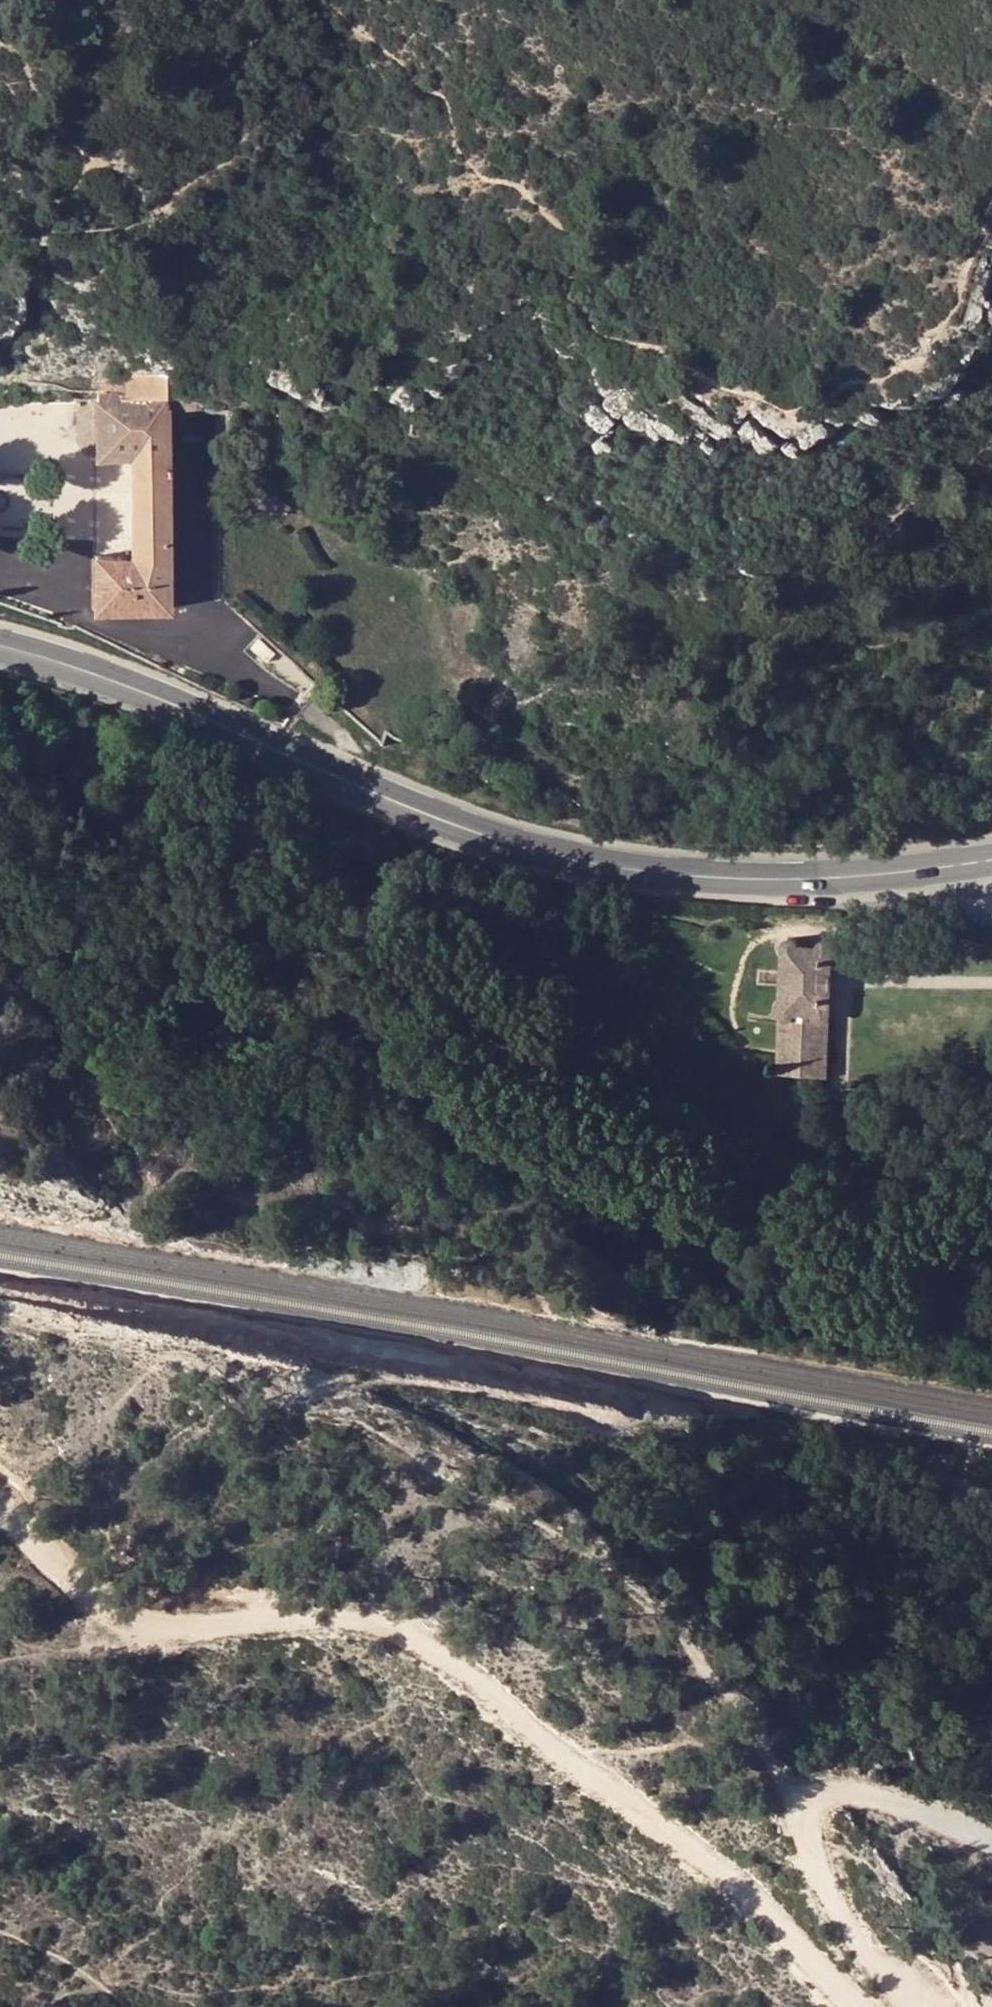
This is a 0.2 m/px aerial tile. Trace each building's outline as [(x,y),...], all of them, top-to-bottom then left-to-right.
[(96,618),(173,617),(168,376),(126,377),(126,402),(120,402),(119,394),(98,394),(99,402),(94,402),(95,466),(130,466),(132,560),(95,561),(96,618)] [(781,946),(781,949),(782,952),(783,954),(785,955),(788,956),(790,956),(792,956),(794,955),(796,953),(797,951),(798,948),(798,947),(797,945),(796,943),(794,941),(791,940),(789,940),(786,940),(784,942),(782,944),(781,946)] [(828,956),(830,954),(831,952),(832,949),(831,947),(830,944),(828,942),(825,941),(823,941),(820,941),(818,943),(817,945),(816,947),(816,950),(817,952),(818,955),(820,956),(823,957),(826,957),(828,956)] [(778,1074),(826,1077),(827,1022),(826,1023),(823,1024),(821,1024),(818,1023),(816,1022),(814,1019),(813,1017),(813,1014),(814,1011),(816,1009),(818,1008),(819,982),(820,956),(818,955),(817,952),(816,950),(816,947),(798,947),(798,948),(797,951),(796,953),(794,955),(792,956),(790,1006),(791,1008),(793,1011),(793,1013),(793,1016),(791,1018),(790,1020),(787,1021),(784,1021),(782,1021),(780,1019),(778,1074)] [(789,1006),(790,1006),(792,956),(790,956),(788,956),(785,955),(783,954),(782,952),(780,1007),(783,1006),(786,1006),(789,1006)] [(823,957),(820,956),(819,982),(818,1008),(821,1008),(825,1008),(828,1010),(828,1002),(830,963),(830,954),(828,956),(826,957),(823,957)] [(778,1017),(780,1019),(782,1021),(784,1021),(787,1021),(790,1020),(791,1018),(793,1016),(793,1013),(793,1011),(791,1008),(790,1006),(789,1006),(786,1006),(783,1006),(780,1007),(778,1010),(777,1012),(777,1015),(778,1017)] [(829,1014),(828,1011),(828,1010),(825,1008),(821,1008),(818,1008),(816,1009),(814,1011),(813,1014),(813,1017),(814,1019),(816,1022),(818,1023),(821,1024),(823,1024),(826,1023),(827,1022),(829,1020),(830,1017),(829,1014)]
